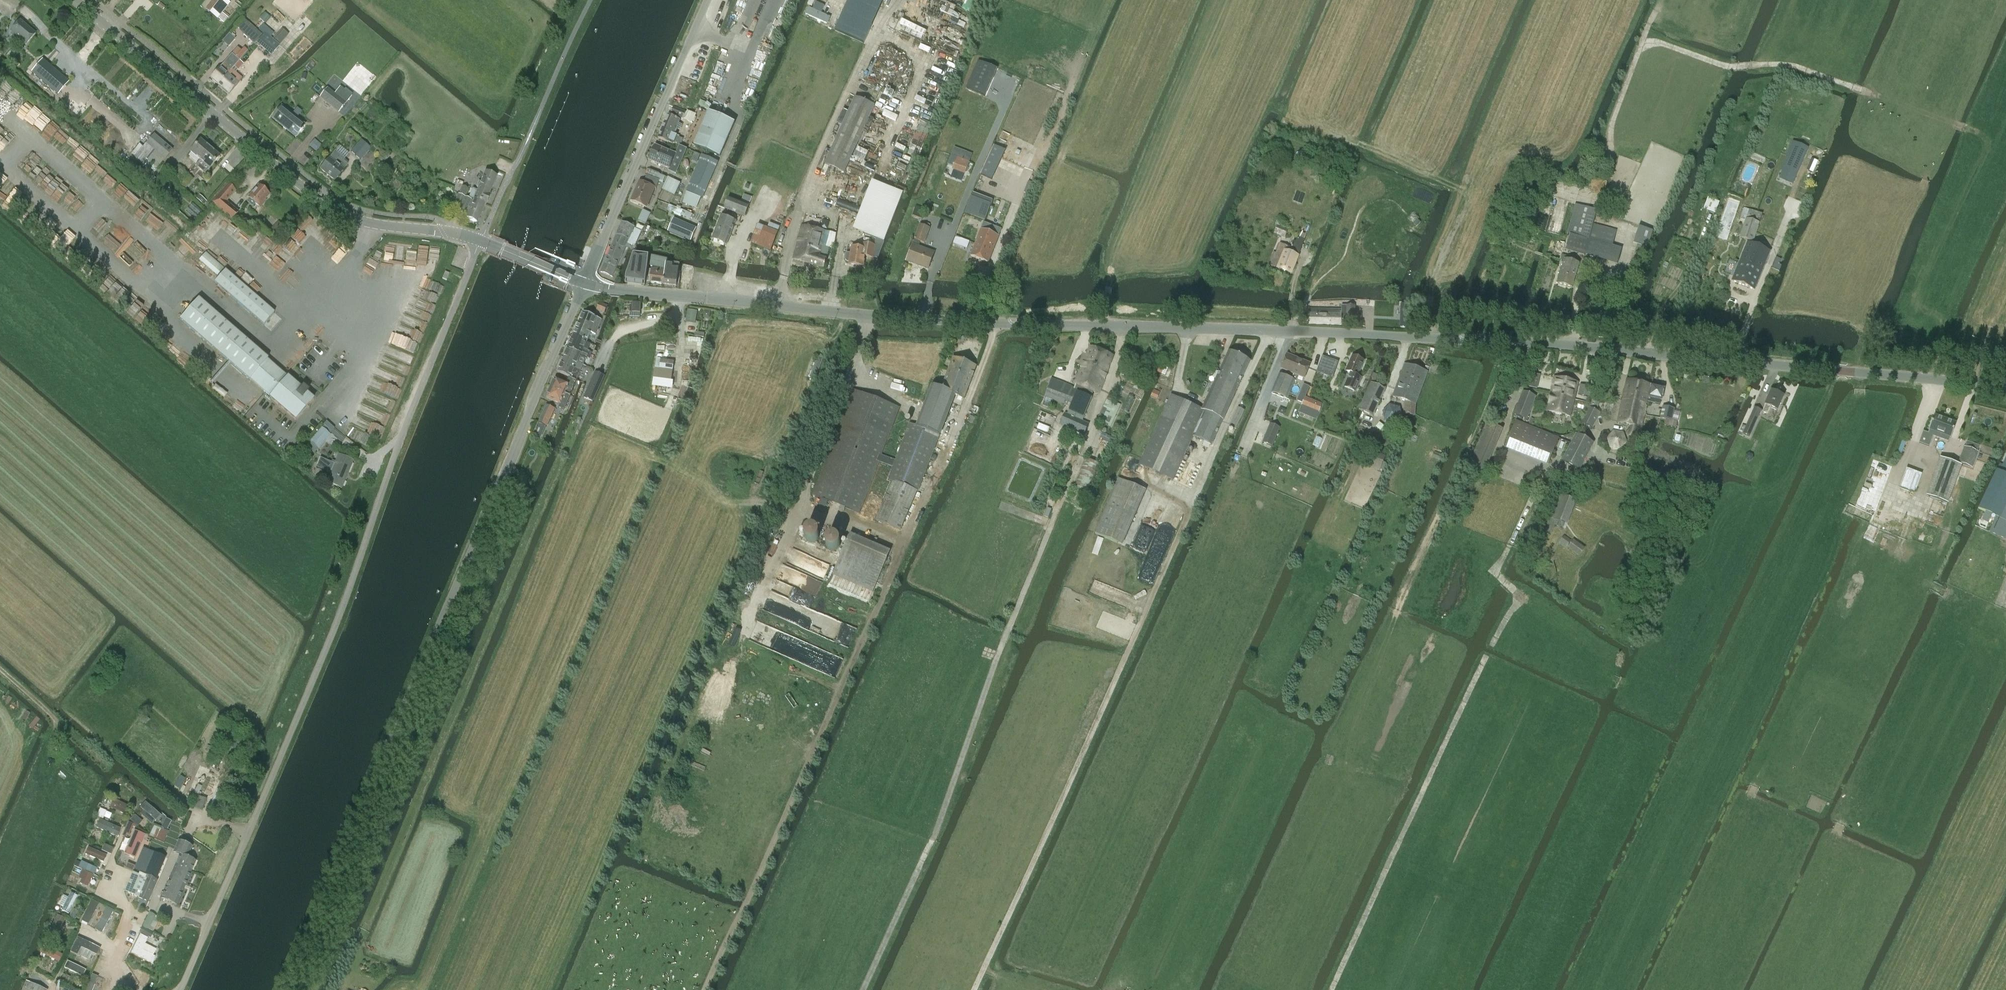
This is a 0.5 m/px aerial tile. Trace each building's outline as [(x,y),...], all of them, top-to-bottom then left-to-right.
[(206,10),(218,19),(222,14),(230,3),(226,0),(213,0),(206,10)] [(880,0),(855,0),(852,11),(845,8),(837,31),(855,37),(855,38),(864,41),(872,20),(880,0)] [(971,12),(976,0),(975,0),(966,0),(962,8),(971,12)] [(809,8),(806,15),(827,24),(830,18),(809,8)] [(222,14),(218,19),(223,22),(227,17),(222,14)] [(966,33),(970,22),(954,17),(952,22),(956,24),(954,29),(966,33)] [(277,20),(272,25),(276,28),(281,23),(277,20)] [(20,21),(10,32),(12,33),(11,34),(16,39),(17,38),(26,45),(35,34),(20,21)] [(251,25),(243,35),(254,44),(262,35),(251,25)] [(269,29),(257,43),(271,55),(279,46),(273,40),(270,38),(274,34),(269,29)] [(282,30),(273,40),(279,46),(288,35),(282,30)] [(229,33),(222,40),(229,46),(235,38),(229,33)] [(11,62),(19,53),(13,48),(5,57),(11,62)] [(233,52),(224,63),(210,78),(218,85),(232,69),(248,51),(244,48),(241,51),(239,50),(235,54),(233,52)] [(42,59),(31,72),(58,96),(69,82),(42,59)] [(242,79),(232,69),(218,85),(229,94),(242,79)] [(327,88),(320,97),(326,102),(338,111),(345,102),(334,94),(332,93),(327,88)] [(851,159),(869,119),(875,106),(856,97),(850,110),(849,110),(849,111),(825,165),(844,173),(851,159)] [(295,137),(305,125),(282,106),(272,118),(295,137)] [(683,119),(686,112),(673,107),(671,114),(683,119)] [(709,112),(694,146),(720,157),(735,123),(709,112)] [(895,127),(898,121),(872,112),(870,118),(895,127)] [(669,115),(659,138),(668,142),(673,145),(674,145),(679,147),(683,139),(677,137),(677,136),(674,134),(680,120),(669,115)] [(51,137),(55,128),(47,124),(43,132),(51,137)] [(157,168),(165,159),(172,150),(154,134),(146,143),(154,150),(146,160),(157,168)] [(905,136),(904,141),(911,143),(908,153),(914,155),(919,140),(905,136)] [(200,161),(210,149),(201,140),(190,153),(200,161)] [(360,160),(370,148),(361,140),(351,151),(360,160)] [(1795,178),(1808,148),(1795,142),(1782,173),(1779,179),(1793,184),(1795,178)] [(649,160),(670,169),(676,154),(656,145),(649,160)] [(209,169),(220,157),(210,149),(200,161),(209,169)] [(329,158),(320,169),(335,181),(344,170),(343,170),(348,165),(343,161),(344,159),(335,151),(329,158)] [(702,155),(687,192),(702,198),(717,162),(702,155)] [(965,174),(969,162),(957,157),(952,169),(965,174)] [(977,183),(990,188),(1000,164),(987,159),(977,183)] [(379,174),(385,167),(379,162),(373,169),(379,174)] [(898,173),(905,174),(906,167),(899,165),(898,173)] [(1362,165),(1359,172),(1365,174),(1368,168),(1362,165)] [(1313,169),(1310,176),(1316,178),(1318,171),(1313,169)] [(640,182),(632,201),(647,207),(654,189),(656,190),(659,183),(663,184),(666,177),(649,170),(647,176),(644,184),(640,182)] [(184,181),(189,175),(184,171),(179,177),(184,181)] [(56,172),(42,186),(54,198),(61,191),(55,184),(61,177),(56,172)] [(473,189),(468,198),(474,201),(475,199),(484,203),(484,204),(486,205),(489,196),(488,195),(496,177),(486,173),(482,183),(479,182),(476,187),(479,188),(478,191),(473,189)] [(1537,183),(1539,176),(1532,174),(1530,182),(1537,183)] [(192,178),(189,175),(184,181),(180,186),(185,190),(188,185),(187,184),(192,178)] [(668,177),(662,190),(675,196),(680,183),(668,177)] [(117,179),(112,186),(121,194),(127,187),(117,179)] [(458,181),(453,192),(459,194),(462,186),(463,183),(458,181)] [(155,193),(163,199),(170,191),(162,185),(155,193)] [(228,185),(212,203),(232,220),(239,212),(226,202),(235,191),(228,185)] [(248,202),(252,205),(250,207),(255,211),(259,206),(260,208),(266,202),(264,200),(269,195),(259,186),(249,198),(250,199),(248,202)] [(462,186),(459,194),(465,197),(468,189),(462,186)] [(903,194),(885,186),(866,235),(885,242),(903,194)] [(67,203),(77,194),(71,188),(62,198),(67,203)] [(11,191),(5,201),(13,205),(19,196),(11,191)] [(130,191),(125,199),(133,205),(139,197),(130,191)] [(459,194),(452,210),(464,215),(464,213),(468,215),(467,218),(476,223),(484,204),(484,203),(475,199),(474,201),(468,198),(465,197),(459,194)] [(729,197),(724,209),(745,216),(752,197),(744,195),(742,202),(729,197)] [(200,196),(197,199),(203,205),(206,202),(200,196)] [(1729,231),(1739,201),(1729,197),(1719,228),(1729,231)] [(971,199),(965,214),(978,219),(985,221),(990,206),(971,199)] [(1703,209),(1714,214),(1719,203),(1708,199),(1703,209)] [(26,210),(33,217),(40,211),(34,203),(26,210)] [(140,204),(138,208),(148,212),(150,208),(140,204)] [(1570,235),(1565,250),(1584,255),(1585,254),(1618,263),(1622,249),(1612,247),(1617,232),(1593,225),(1597,211),(1575,205),(1567,234),(1570,235)] [(916,206),(913,216),(921,219),(925,209),(916,206)] [(1746,221),(1740,238),(1753,243),(1762,214),(1744,208),(1740,219),(1746,221)] [(643,209),(638,220),(646,224),(651,213),(643,209)] [(151,216),(161,225),(164,222),(176,233),(178,231),(156,210),(151,216)] [(684,211),(681,217),(689,221),(692,214),(684,211)] [(726,245),(735,221),(721,216),(712,240),(726,245)] [(50,234),(59,225),(53,218),(43,227),(50,234)] [(674,219),(668,232),(691,241),(696,228),(674,219)] [(278,222),(270,230),(279,238),(287,230),(278,222)] [(623,222),(601,272),(613,277),(635,227),(623,222)] [(980,233),(972,257),(988,263),(1001,229),(984,223),(980,233)] [(771,251),(778,233),(758,225),(751,243),(771,251)] [(924,243),(930,228),(920,225),(915,240),(924,243)] [(822,246),(825,231),(801,226),(793,259),(824,268),(826,260),(828,248),(822,246)] [(1275,233),(1285,237),(1288,230),(1280,227),(1277,226),(1275,233)] [(1648,249),(1653,231),(1639,227),(1633,244),(1637,245),(1648,249)] [(60,247),(66,232),(59,229),(52,243),(60,247)] [(956,237),(953,244),(967,249),(969,242),(956,237)] [(1274,253),(1269,265),(1291,274),(1299,255),(1305,240),(1298,238),(1296,243),(1294,242),(1291,248),(1286,246),(1282,256),(1274,253)] [(1551,239),(1547,254),(1551,256),(1550,258),(1560,260),(1564,261),(1557,283),(1572,288),(1579,263),(1568,260),(1569,257),(1561,255),(1565,243),(1551,239)] [(851,254),(847,253),(846,260),(847,262),(850,262),(849,264),(863,267),(865,257),(873,258),(875,245),(863,243),(862,246),(857,245),(856,248),(852,247),(851,254)] [(1762,271),(1770,252),(1747,243),(1739,262),(1762,271)] [(525,246),(522,245),(513,268),(515,269),(516,268),(525,247),(525,246)] [(929,269),(934,253),(913,245),(907,261),(929,269)] [(1637,245),(1634,255),(1644,258),(1648,249),(1637,245)] [(206,252),(199,259),(217,276),(224,268),(206,252)] [(645,282),(646,276),(647,269),(649,256),(635,255),(634,256),(627,276),(626,280),(645,282)] [(663,284),(665,269),(663,269),(663,268),(664,269),(667,259),(651,255),(649,266),(660,268),(651,267),(651,269),(647,269),(646,276),(650,276),(649,282),(663,284)] [(1776,258),(1772,268),(1779,271),(1781,265),(1779,264),(1781,260),(1776,258)] [(1755,290),(1762,271),(1739,262),(1732,281),(1755,290)] [(666,269),(663,284),(677,286),(680,264),(666,263),(665,269),(666,269)] [(274,312),(225,270),(214,283),(263,325),(274,312)] [(268,358),(199,298),(180,320),(269,398),(287,377),(267,359),(268,358)] [(597,309),(605,313),(607,307),(599,304),(597,309)] [(1309,309),(1308,324),(1341,325),(1341,320),(1354,320),(1354,306),(1341,306),(1341,310),(1309,309)] [(696,320),(697,311),(687,310),(686,318),(696,320)] [(598,329),(602,320),(584,312),(580,321),(598,329)] [(407,313),(402,321),(413,327),(415,324),(413,323),(415,319),(407,313)] [(595,335),(598,329),(580,321),(573,336),(587,342),(591,333),(595,335)] [(573,336),(568,348),(582,354),(582,353),(584,349),(585,346),(587,342),(573,336)] [(1075,385),(1093,392),(1097,394),(1099,392),(1105,379),(1113,356),(1090,347),(1075,385)] [(582,353),(582,354),(568,348),(564,358),(577,364),(580,357),(587,360),(589,355),(588,355),(582,353)] [(1237,366),(1246,370),(1250,362),(1229,352),(1219,372),(1229,377),(1231,372),(1233,373),(1237,366)] [(1281,369),(1287,371),(1294,374),(1299,376),(1305,378),(1310,364),(1287,355),(1281,369)] [(818,356),(810,377),(815,380),(824,358),(818,356)] [(1355,392),(1361,378),(1357,377),(1364,361),(1359,359),(1358,357),(1355,356),(1354,357),(1352,356),(1346,372),(1350,373),(1344,387),(1355,392)] [(564,358),(558,372),(577,380),(581,371),(584,365),(578,363),(577,364),(564,358)] [(941,390),(955,396),(964,399),(976,367),(953,358),(941,390)] [(674,362),(661,360),(659,369),(672,371),(674,362)] [(1322,360),(1317,372),(1332,377),(1333,375),(1328,373),(1331,363),(1322,360)] [(1405,403),(1417,369),(1405,364),(1393,397),(1405,403)] [(1211,445),(1246,370),(1237,366),(1233,373),(1231,372),(1229,377),(1219,372),(1202,410),(1171,395),(1139,465),(1173,480),(1193,437),(1211,445)] [(1428,372),(1417,369),(1405,403),(1404,414),(1414,416),(1415,405),(1428,372)] [(1279,375),(1271,393),(1289,401),(1290,398),(1288,398),(1295,381),(1297,382),(1299,376),(1294,374),(1287,371),(1285,377),(1279,375)] [(596,373),(584,398),(591,401),(592,402),(604,376),(602,375),(596,373)] [(1533,374),(1529,387),(1536,389),(1539,375),(1533,374)] [(370,375),(366,385),(395,398),(400,388),(370,375)] [(288,376),(287,377),(269,398),(295,420),(314,399),(307,393),(309,391),(303,385),(301,387),(288,376)] [(553,381),(551,387),(570,396),(573,389),(577,381),(569,377),(567,382),(556,378),(554,381),(553,381)] [(1570,417),(1578,383),(1554,377),(1546,412),(1570,417)] [(1093,392),(1075,385),(1074,388),(1051,378),(1044,396),(1071,407),(1069,411),(1084,417),(1091,398),(1093,392)] [(1373,379),(1359,410),(1373,416),(1385,389),(1376,385),(1378,381),(1376,380),(1373,379)] [(1647,402),(1650,385),(1627,380),(1620,423),(1631,426),(1628,437),(1638,439),(1640,439),(1641,437),(1639,436),(1647,402)] [(1305,397),(1309,387),(1303,384),(1297,401),(1302,403),(1303,404),(1305,397)] [(1580,385),(1578,395),(1590,398),(1592,388),(1580,385)] [(1650,385),(1647,402),(1659,405),(1660,400),(1661,400),(1664,388),(1650,385)] [(955,396),(941,390),(932,386),(917,427),(910,424),(895,461),(881,455),(899,408),(854,390),(813,496),(859,514),(879,462),(893,468),(888,480),(893,482),(876,521),(900,530),(917,491),(919,492),(955,396)] [(549,394),(547,398),(560,403),(558,408),(564,410),(566,406),(570,396),(551,387),(548,394),(549,394)] [(1160,393),(1154,390),(1151,397),(1157,400),(1160,393)] [(1765,405),(1762,412),(1767,415),(1770,408),(1777,411),(1784,396),(1771,391),(1764,405),(1765,405)] [(1514,415),(1526,419),(1535,397),(1523,392),(1514,415)] [(1046,397),(1042,405),(1050,409),(1054,401),(1046,397)] [(1303,404),(1302,407),(1318,413),(1322,405),(1305,398),(1303,404)] [(1111,426),(1120,404),(1107,399),(1098,421),(1097,421),(1105,425),(1104,428),(1109,431),(1111,426)] [(547,405),(538,423),(546,427),(549,420),(550,420),(555,408),(547,405)] [(1390,406),(1383,412),(1386,422),(1394,423),(1401,417),(1399,408),(1390,406)] [(1663,407),(1660,419),(1666,420),(1664,425),(1676,428),(1677,422),(1672,421),(1674,409),(1663,407)] [(1236,429),(1244,411),(1238,408),(1229,426),(1236,429)] [(1749,437),(1756,422),(1761,411),(1755,408),(1743,435),(1749,437)] [(1591,428),(1598,413),(1590,409),(1580,430),(1585,432),(1587,426),(1591,428)] [(1084,434),(1089,424),(1065,414),(1060,424),(1084,434)] [(1923,432),(1919,443),(1929,447),(1933,436),(1948,442),(1950,438),(1951,438),(1956,423),(1934,415),(1929,430),(1930,430),(1928,434),(1923,432)] [(1516,420),(1506,444),(1550,461),(1559,438),(1516,420)] [(334,429),(335,429),(327,422),(324,426),(331,432),(334,429)] [(1150,426),(1143,423),(1140,429),(1147,432),(1150,426)] [(1487,423),(1480,440),(1491,445),(1498,428),(1487,423)] [(1273,447),(1280,428),(1270,424),(1263,443),(1273,447)] [(321,427),(309,441),(309,440),(306,443),(314,450),(316,447),(319,449),(331,435),(321,427)] [(345,439),(334,429),(331,432),(342,441),(342,442),(345,439)] [(1611,449),(1621,451),(1627,443),(1624,433),(1614,432),(1608,439),(1611,449)] [(1102,433),(1100,438),(1108,442),(1111,438),(1102,433)] [(1580,470),(1593,443),(1577,435),(1564,461),(1580,470)] [(1902,439),(1897,454),(1898,455),(1901,456),(1906,441),(1904,440),(1902,439)] [(1972,468),(1974,460),(1977,452),(1965,447),(1962,456),(1959,463),(1972,468)] [(1379,472),(1386,457),(1371,451),(1365,466),(1379,472)] [(1441,455),(1434,452),(1432,457),(1439,460),(1441,455)] [(320,458),(316,467),(331,473),(327,482),(341,488),(353,461),(339,455),(335,464),(320,458)] [(1473,456),(1469,465),(1481,470),(1484,461),(1473,456)] [(2000,471),(1996,470),(1978,509),(1986,512),(1979,526),(1985,529),(1985,527),(1986,528),(1988,524),(1987,524),(1992,516),(2005,522),(2005,458),(2000,471)] [(1926,496),(1948,503),(1961,466),(1940,459),(1926,496)] [(1906,469),(1900,486),(1915,491),(1921,475),(1906,469)] [(1117,543),(1141,488),(1118,479),(1095,534),(1117,543)] [(524,506),(530,492),(521,488),(515,502),(524,506)] [(1568,525),(1576,501),(1563,496),(1554,520),(1568,525)] [(817,508),(825,511),(827,504),(820,502),(817,508)] [(820,530),(807,526),(803,539),(815,543),(820,530)] [(827,549),(840,548),(838,535),(825,537),(827,549)] [(1565,548),(1571,541),(1564,536),(1558,543),(1565,548)] [(1585,548),(1573,540),(1568,548),(1579,556),(1585,548)] [(847,542),(833,575),(873,592),(887,559),(847,542)] [(776,580),(764,611),(849,646),(856,628),(802,607),(807,594),(805,593),(802,601),(795,599),(797,594),(795,593),(793,598),(786,596),(790,586),(776,580)] [(23,717),(22,722),(26,723),(29,711),(22,709),(20,716),(23,717)] [(238,753),(245,744),(235,736),(232,739),(233,740),(229,745),(238,753)] [(221,810),(228,794),(217,790),(210,806),(221,810)] [(191,804),(195,795),(190,793),(186,802),(191,804)] [(202,811),(206,799),(197,795),(193,807),(202,811)] [(126,810),(128,806),(114,799),(112,803),(126,810)] [(156,822),(161,816),(145,802),(140,808),(143,810),(155,820),(156,822)] [(103,819),(107,811),(100,809),(97,817),(103,819)] [(134,824),(139,818),(135,815),(130,820),(134,824)] [(117,837),(121,829),(100,820),(96,828),(117,837)] [(137,826),(134,824),(128,822),(125,829),(131,831),(133,826),(136,828),(137,826)] [(164,842),(168,832),(154,825),(149,836),(164,842)] [(135,858),(145,835),(134,830),(124,854),(135,858)] [(179,841),(174,853),(180,855),(176,865),(191,871),(195,861),(187,858),(192,847),(179,841)] [(104,862),(106,856),(88,848),(85,854),(104,862)] [(134,870),(141,873),(148,876),(157,880),(166,858),(143,848),(137,862),(134,870)] [(94,875),(97,869),(81,861),(78,867),(94,875)] [(177,905),(191,871),(176,865),(163,893),(161,892),(160,894),(162,895),(161,898),(177,905)] [(89,883),(93,875),(82,870),(78,878),(81,879),(89,883)] [(148,876),(141,873),(141,875),(133,872),(125,891),(139,898),(148,876)] [(148,901),(157,880),(148,876),(139,898),(148,901)] [(68,914),(77,896),(71,893),(68,898),(64,896),(59,905),(64,907),(62,911),(68,914)] [(114,911),(107,907),(95,930),(102,933),(114,911)] [(76,919),(79,912),(74,909),(70,916),(75,919),(76,919)] [(151,939),(161,918),(149,912),(139,932),(151,939)] [(59,934),(66,919),(57,915),(50,929),(59,934)] [(59,948),(63,940),(49,934),(45,942),(59,948)] [(148,939),(140,935),(131,953),(152,964),(155,957),(153,956),(156,950),(145,944),(148,939)] [(77,938),(70,952),(77,955),(77,954),(91,961),(95,954),(97,955),(100,949),(77,938)] [(59,962),(62,955),(43,946),(40,953),(59,962)] [(98,977),(92,974),(86,989),(93,989),(98,977)]
